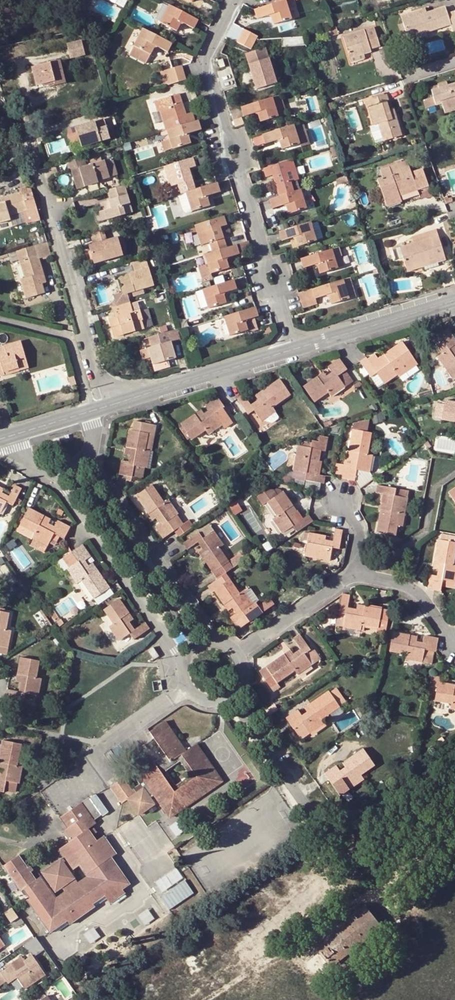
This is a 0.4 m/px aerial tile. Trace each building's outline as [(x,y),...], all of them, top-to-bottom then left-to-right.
[(287,1),(293,20),(300,18),(295,0),(289,0),(287,1)] [(293,20),(287,1),(278,4),(255,11),(259,20),(269,17),(273,18),(276,26),(293,21),(293,20)] [(198,20),(169,4),(160,22),(176,31),(179,24),(183,23),(193,28),(198,20)] [(426,13),(419,15),(418,11),(400,16),(406,35),(423,29),(424,33),(449,26),(452,33),(454,31),(454,17),(453,11),(446,13),(444,7),(426,13)] [(333,27),(326,29),(328,36),(339,33),(336,26),(333,27)] [(171,43),(143,28),(129,55),(146,63),(153,47),(157,47),(167,52),(171,43)] [(349,60),(362,55),(370,53),(369,50),(378,47),(373,28),(342,37),(349,60)] [(425,37),(424,33),(423,29),(406,35),(408,41),(425,37)] [(251,49),(258,36),(245,30),(238,43),(251,49)] [(81,41),(67,44),(70,58),(85,55),(81,41)] [(227,57),(216,59),(219,70),(229,67),(227,57)] [(35,87),(41,85),(53,83),(54,87),(64,84),(59,62),(31,69),(35,87)] [(166,71),(171,85),(185,80),(181,66),(166,71)] [(272,98),(274,97),(268,77),(259,79),(256,70),(242,74),(248,93),(240,96),(244,106),(272,98)] [(446,86),(445,83),(436,86),(437,89),(430,91),(431,96),(434,104),(439,102),(440,105),(442,112),(454,108),(454,83),(446,86)] [(159,112),(166,133),(167,132),(196,123),(193,114),(186,117),(178,95),(164,101),(167,109),(159,112)] [(285,115),(280,95),(274,97),(273,98),(279,117),(285,115)] [(391,120),(388,111),(386,103),(388,102),(385,95),(363,102),(365,109),(367,109),(372,126),(376,124),(381,142),(401,135),(395,118),(391,120)] [(424,107),(434,104),(431,96),(422,98),(424,107)] [(279,117),(273,98),(244,106),(241,107),(244,116),(255,112),(257,115),(260,123),(279,117)] [(241,107),(229,111),(232,119),(244,116),(241,107)] [(76,128),(81,147),(110,138),(107,127),(98,130),(95,122),(76,128)] [(196,123),(167,132),(172,150),(190,145),(188,138),(190,135),(201,131),(199,122),(196,123)] [(304,122),(295,124),(300,144),(301,147),(311,144),(304,122)] [(300,144),(295,124),(263,134),(265,144),(276,141),(281,142),(283,149),(300,144)] [(166,133),(161,134),(164,142),(160,143),(163,153),(172,150),(167,132),(166,133)] [(337,145),(330,148),(333,158),(336,156),(338,162),(342,161),(337,145)] [(83,158),(67,162),(77,191),(98,184),(98,183),(109,179),(109,178),(104,162),(86,168),(83,158)] [(192,158),(163,168),(170,188),(179,185),(182,195),(188,193),(195,190),(188,169),(195,167),(192,158)] [(298,179),(292,159),(263,168),(266,177),(272,175),(279,196),(293,191),(291,182),(298,179)] [(112,160),(104,162),(109,178),(117,175),(112,160)] [(388,168),(390,174),(375,180),(385,204),(399,199),(400,202),(418,196),(416,191),(427,187),(421,169),(410,173),(406,162),(388,168)] [(337,185),(348,182),(346,176),(335,179),(337,185)] [(122,184),(105,190),(108,199),(99,202),(101,209),(104,219),(130,211),(122,184)] [(182,195),(179,195),(184,211),(187,214),(210,207),(207,199),(209,197),(221,192),(218,184),(195,190),(188,193),(182,195)] [(3,197),(4,202),(0,203),(0,222),(9,220),(8,215),(21,211),(26,210),(28,217),(30,217),(31,222),(39,220),(35,207),(30,189),(29,185),(17,188),(19,192),(3,197)] [(304,208),(299,190),(293,191),(279,196),(269,199),(271,208),(281,205),(286,207),(287,213),(304,208)] [(385,204),(384,204),(385,208),(400,202),(399,199),(385,204)] [(104,219),(101,209),(96,211),(99,221),(104,219)] [(26,210),(21,211),(25,224),(31,222),(30,217),(28,217),(26,210)] [(225,215),(195,224),(202,244),(210,242),(213,251),(227,247),(221,226),(227,224),(225,215)] [(309,222),(314,239),(323,237),(317,220),(309,222)] [(309,222),(309,221),(278,231),(282,240),(292,237),(296,239),(298,246),(315,240),(314,239),(309,222)] [(102,230),(89,234),(92,244),(87,245),(92,258),(100,255),(102,260),(122,254),(117,236),(105,240),(102,230)] [(410,237),(412,244),(429,239),(428,236),(436,233),(435,230),(410,237)] [(436,233),(428,236),(429,239),(412,244),(399,248),(405,269),(435,260),(436,263),(445,261),(436,233)] [(38,258),(50,255),(46,242),(25,248),(28,257),(19,260),(25,278),(20,279),(26,298),(44,293),(41,283),(38,273),(42,272),(38,258)] [(227,247),(213,251),(205,254),(208,263),(211,274),(228,267),(226,261),(228,257),(239,254),(236,244),(227,247)] [(17,251),(19,260),(28,257),(25,248),(17,251)] [(337,268),(331,248),(300,258),(302,268),(313,265),(317,266),(319,273),(337,268)] [(144,258),(128,263),(131,272),(116,277),(122,294),(127,293),(153,285),(144,258)] [(406,273),(436,263),(435,260),(405,269),(406,273)] [(357,267),(359,274),(376,269),(374,262),(357,267)] [(208,263),(199,266),(203,279),(202,279),(203,282),(213,279),(211,274),(208,263)] [(350,277),(343,279),(349,298),(356,296),(350,277)] [(237,287),(234,278),(202,288),(208,307),(225,301),(224,296),(226,291),(237,287)] [(343,279),(298,293),(301,307),(316,302),(314,298),(326,294),(328,294),(330,303),(349,298),(343,279)] [(122,294),(121,293),(113,295),(114,301),(115,306),(130,302),(127,293),(122,294)] [(129,303),(110,308),(113,318),(107,320),(113,337),(143,328),(140,320),(142,319),(139,310),(132,312),(129,303)] [(259,315),(256,306),(255,306),(225,315),(231,335),(247,330),(245,323),(247,320),(259,315)] [(166,332),(147,338),(150,348),(146,348),(150,358),(152,365),(166,360),(175,357),(170,343),(180,340),(177,330),(176,329),(166,332)] [(453,347),(454,345),(454,341),(446,329),(430,341),(440,354),(435,358),(445,372),(454,364),(454,350),(453,347)] [(4,374),(3,372),(16,368),(17,370),(27,367),(19,341),(0,346),(0,375),(4,374)] [(400,342),(383,354),(386,358),(379,362),(376,359),(373,354),(366,359),(365,357),(359,362),(370,377),(376,373),(383,384),(383,385),(397,374),(394,370),(412,358),(400,342)] [(150,358),(146,348),(139,351),(142,360),(150,358)] [(386,358),(383,354),(376,359),(379,362),(386,358)] [(330,372),(325,377),(319,381),(315,377),(302,387),(313,403),(327,394),(330,398),(344,387),(336,376),(344,371),(345,370),(338,359),(327,367),(330,372)] [(168,366),(166,360),(152,365),(154,370),(168,366)] [(445,372),(451,379),(454,376),(454,364),(445,372)] [(336,376),(344,387),(352,381),(344,371),(336,376)] [(319,381),(325,377),(322,372),(315,377),(319,381)] [(376,373),(370,377),(377,388),(383,384),(376,373)] [(72,374),(66,376),(69,385),(75,383),(72,374)] [(278,379),(260,392),(263,395),(256,400),(249,405),(242,395),(235,398),(247,415),(253,411),(260,422),(274,412),(272,408),(290,396),(278,379)] [(417,393),(419,400),(432,396),(428,385),(426,390),(417,393)] [(263,395),(260,392),(254,396),(256,400),(263,395)] [(208,410),(203,414),(202,414),(196,419),(193,414),(180,424),(190,441),(205,431),(208,436),(222,426),(219,422),(214,414),(221,409),(223,407),(215,397),(204,405),(208,410)] [(436,402),(434,416),(441,417),(440,419),(454,422),(454,402),(444,400),(443,403),(436,402)] [(221,409),(214,414),(219,422),(227,417),(221,409)] [(199,410),(193,414),(196,419),(202,414),(199,410)] [(352,424),(351,430),(366,433),(368,421),(352,424)] [(154,426),(133,422),(131,432),(127,431),(124,447),(129,449),(128,455),(126,462),(120,461),(117,475),(131,478),(133,466),(143,468),(146,468),(149,452),(154,426)] [(340,480),(353,482),(355,471),(368,473),(371,456),(367,455),(370,434),(366,433),(351,430),(346,452),(351,453),(350,460),(349,467),(343,466),(340,480)] [(296,446),(292,472),(304,474),(303,480),(303,481),(323,484),(324,477),(318,476),(320,462),(317,462),(319,452),(324,453),(327,437),(320,435),(319,437),(315,436),(311,437),(310,443),(302,442),(301,447),(296,446)] [(143,468),(133,466),(131,478),(141,479),(143,468)] [(353,482),(358,489),(372,479),(368,473),(355,471),(353,482)] [(303,480),(304,474),(292,472),(291,478),(303,480)] [(5,503),(12,506),(21,488),(14,485),(8,496),(1,493),(0,493),(0,513),(5,503)] [(135,497),(147,515),(151,511),(156,518),(160,523),(154,527),(162,539),(173,532),(177,538),(186,531),(182,525),(176,516),(178,515),(168,500),(164,504),(151,486),(135,497)] [(375,486),(374,494),(382,495),(387,496),(385,505),(384,513),(379,512),(375,533),(394,537),(396,527),(401,528),(406,499),(393,497),(395,490),(375,486)] [(271,519),(281,533),(292,526),(296,533),(312,522),(307,516),(297,522),(292,515),(287,509),(292,506),(282,492),(277,496),(273,491),(267,490),(256,498),(262,507),(266,503),(275,517),(271,519)] [(395,490),(393,497),(406,499),(408,492),(395,490)] [(287,509),(292,515),(296,513),(292,506),(287,509)] [(33,538),(29,546),(43,553),(48,543),(53,534),(59,537),(63,539),(70,527),(57,521),(54,527),(48,523),(41,520),(44,516),(28,508),(18,526),(34,533),(31,538),(33,538)] [(151,511),(147,515),(151,521),(156,518),(151,511)] [(201,539),(213,531),(209,525),(197,533),(201,539)] [(34,533),(18,526),(15,531),(31,539),(31,538),(34,533)] [(319,540),(319,535),(308,534),(304,557),(329,562),(331,549),(338,550),(342,531),(334,530),(332,542),(324,541),(319,540)] [(202,560),(216,580),(225,573),(245,559),(240,553),(228,562),(218,548),(222,545),(213,531),(201,539),(197,533),(182,544),(186,550),(197,543),(202,550),(206,556),(202,560)] [(53,534),(48,543),(54,546),(59,537),(53,534)] [(440,534),(440,540),(454,543),(454,537),(440,534)] [(426,589),(439,591),(441,585),(441,581),(454,582),(454,581),(454,565),(453,564),(454,553),(454,543),(440,540),(437,540),(433,562),(438,562),(437,570),(436,576),(428,575),(426,589)] [(92,573),(88,566),(84,561),(90,557),(82,545),(71,553),(77,562),(66,570),(76,584),(80,581),(92,599),(108,588),(96,570),(92,573)] [(197,553),(202,560),(206,556),(202,550),(197,553)] [(92,564),(88,566),(92,573),(96,570),(92,564)] [(216,580),(206,586),(211,593),(213,591),(222,606),(226,603),(231,609),(235,615),(229,619),(236,630),(248,622),(242,613),(253,605),(243,591),(239,594),(229,580),(225,573),(216,580)] [(92,599),(96,605),(113,594),(108,588),(92,599)] [(342,627),(360,630),(361,625),(377,628),(384,629),(388,610),(381,609),(363,606),(363,610),(356,609),(347,607),(349,595),(341,594),(337,612),(344,614),(342,627)] [(133,639),(149,629),(144,623),(134,630),(129,622),(124,616),(129,613),(119,599),(102,611),(112,624),(108,628),(118,641),(129,634),(133,639)] [(231,609),(226,603),(222,606),(226,612),(231,609)] [(7,648),(11,631),(6,630),(8,614),(0,612),(0,647),(7,648)] [(335,626),(342,627),(344,614),(337,612),(335,626)] [(133,619),(129,613),(124,616),(129,622),(133,619)] [(433,651),(435,651),(436,639),(436,638),(423,635),(422,642),(416,641),(409,640),(409,635),(392,631),(388,651),(405,655),(404,659),(421,662),(424,650),(433,651)] [(303,654),(309,649),(298,634),(292,639),(299,649),(292,653),(286,658),(283,653),(258,671),(269,687),(293,670),(297,674),(311,665),(303,654)] [(158,656),(152,648),(147,651),(153,660),(158,656)] [(312,648),(309,649),(303,654),(311,665),(319,659),(312,648)] [(286,658),(292,653),(288,650),(283,653),(286,658)] [(433,651),(424,650),(421,662),(431,664),(433,651)] [(5,697),(23,701),(24,694),(38,697),(41,679),(36,678),(39,662),(20,659),(17,676),(22,677),(21,683),(19,693),(7,690),(5,697)] [(431,676),(427,696),(435,697),(438,682),(440,683),(441,677),(431,676)] [(276,682),(269,687),(273,691),(279,687),(276,682)] [(438,682),(435,697),(434,701),(450,704),(450,709),(454,710),(454,690),(454,685),(440,683),(438,682)] [(329,692),(337,705),(342,701),(334,688),(329,692)] [(285,718),(292,729),(302,723),(309,733),(310,736),(325,726),(321,719),(338,706),(337,705),(329,692),(327,691),(309,703),(312,708),(306,711),(301,716),(297,710),(285,718)] [(274,706),(266,712),(269,716),(277,711),(274,706)] [(221,783),(195,744),(184,751),(182,753),(175,743),(177,741),(164,722),(149,733),(164,755),(153,763),(149,759),(134,769),(139,776),(153,796),(169,819),(221,783)] [(302,723),(292,729),(300,740),(309,733),(302,723)] [(0,749),(0,763),(3,764),(2,771),(0,777),(0,792),(3,793),(4,790),(6,781),(17,783),(19,783),(22,767),(17,766),(21,745),(2,741),(0,749)] [(184,751),(177,741),(175,743),(182,753),(184,751)] [(362,749),(347,759),(351,763),(344,768),(339,771),(335,765),(323,773),(330,784),(340,778),(348,790),(362,779),(360,776),(373,766),(362,749)] [(351,763),(347,759),(341,763),(344,768),(351,763)] [(153,796),(139,776),(135,779),(139,784),(133,788),(136,793),(135,794),(124,777),(109,788),(121,804),(128,799),(138,815),(154,804),(150,798),(153,796)] [(15,793),(17,783),(6,781),(4,790),(15,793)] [(60,817),(68,828),(63,831),(70,841),(57,850),(70,870),(78,865),(86,876),(77,883),(74,879),(61,888),(64,892),(54,898),(40,877),(36,879),(30,872),(27,867),(18,856),(3,866),(19,891),(23,889),(29,898),(27,900),(49,932),(52,931),(61,924),(66,921),(69,923),(94,906),(92,904),(104,896),(109,904),(125,893),(122,890),(129,884),(111,858),(115,854),(103,837),(96,841),(92,836),(96,833),(94,829),(89,831),(88,829),(95,824),(93,821),(100,816),(88,798),(60,817)] [(61,888),(74,879),(61,859),(41,873),(54,892),(61,888)] [(185,880),(160,897),(169,910),(194,893),(185,880)] [(362,907),(308,942),(315,953),(325,946),(332,956),(375,928),(362,907)] [(17,917),(11,908),(4,913),(10,922),(17,917)] [(64,928),(61,924),(52,931),(55,934),(64,928)] [(34,936),(23,945),(31,956),(43,948),(34,936)] [(32,956),(25,961),(21,956),(10,963),(11,965),(1,971),(0,971),(0,985),(6,981),(8,984),(17,978),(24,989),(45,975),(32,956)] [(59,992),(70,996),(73,988),(63,984),(59,992)]
